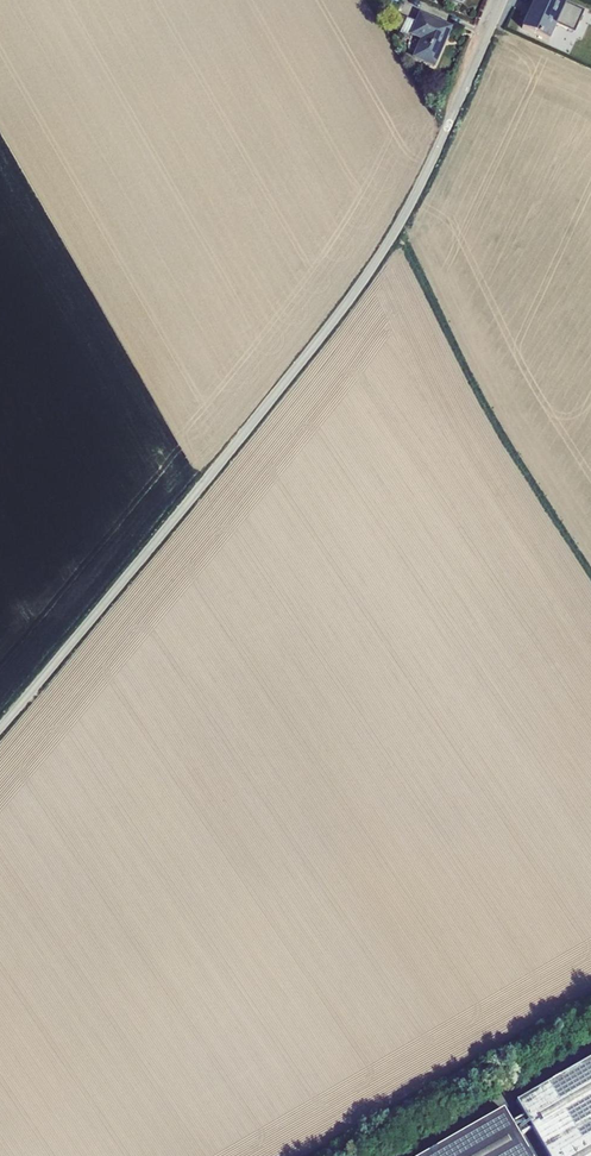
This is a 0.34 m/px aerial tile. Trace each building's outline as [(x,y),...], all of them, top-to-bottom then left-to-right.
[(558,0),(536,0),(522,30),(550,42),(557,26),(567,4),(558,0)] [(585,12),(567,4),(557,26),(575,34),(585,12)] [(435,68),(452,27),(419,13),(415,22),(409,35),(412,36),(420,40),(412,58),(435,68)] [(409,35),(415,22),(395,14),(390,26),(400,31),(399,34),(410,39),(412,36),(409,35)] [(515,1102),(523,1116),(531,1129),(547,1155),(590,1155),(590,1059),(515,1102)] [(503,1110),(423,1155),(530,1155),(518,1136),(511,1123),(503,1110)] [(523,1116),(511,1123),(518,1136),(531,1129),(523,1116)]
